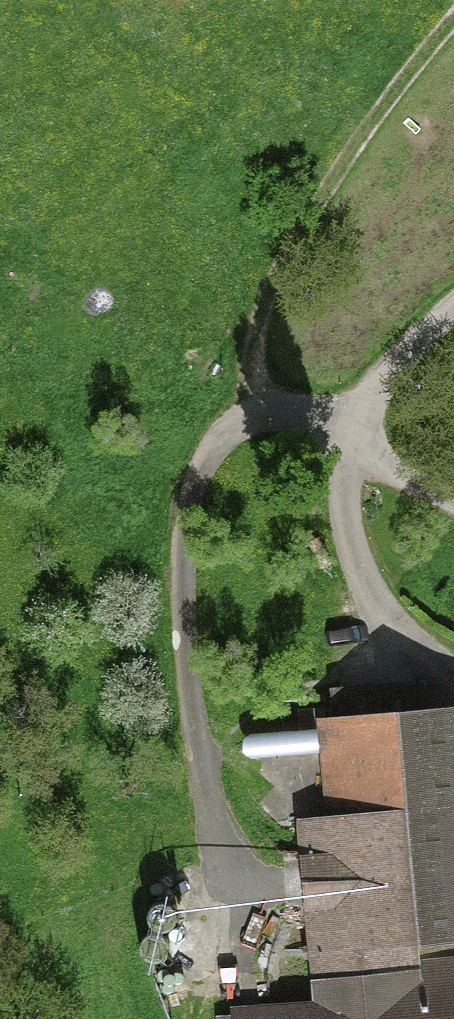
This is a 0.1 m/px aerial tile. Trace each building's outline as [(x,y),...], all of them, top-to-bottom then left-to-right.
[(319,719),(329,817),(293,821),(311,981),(420,971),(419,960),(453,957),(453,706),(319,719)] [(153,904),(151,907),(150,910),(149,914),(151,918),(153,921),(156,923),(160,924),(163,924),(167,922),(170,920),(172,917),(173,913),(172,909),(170,906),(168,903),(164,901),(160,901),(157,902),(153,904)] [(149,936),(146,939),(145,942),(145,946),(146,950),(148,953),(151,955),(154,956),(158,955),(162,954),(164,951),(166,948),(167,944),(166,941),(164,937),(162,935),(158,934),(155,934),(152,934),(149,936)] [(419,960),(420,971),(311,981),(313,1001),(343,999),(344,1018),(453,1018),(453,957),(419,960)] [(343,999),(313,1001),(230,1007),(231,1018),(215,1018),(344,1018),(343,999)]
